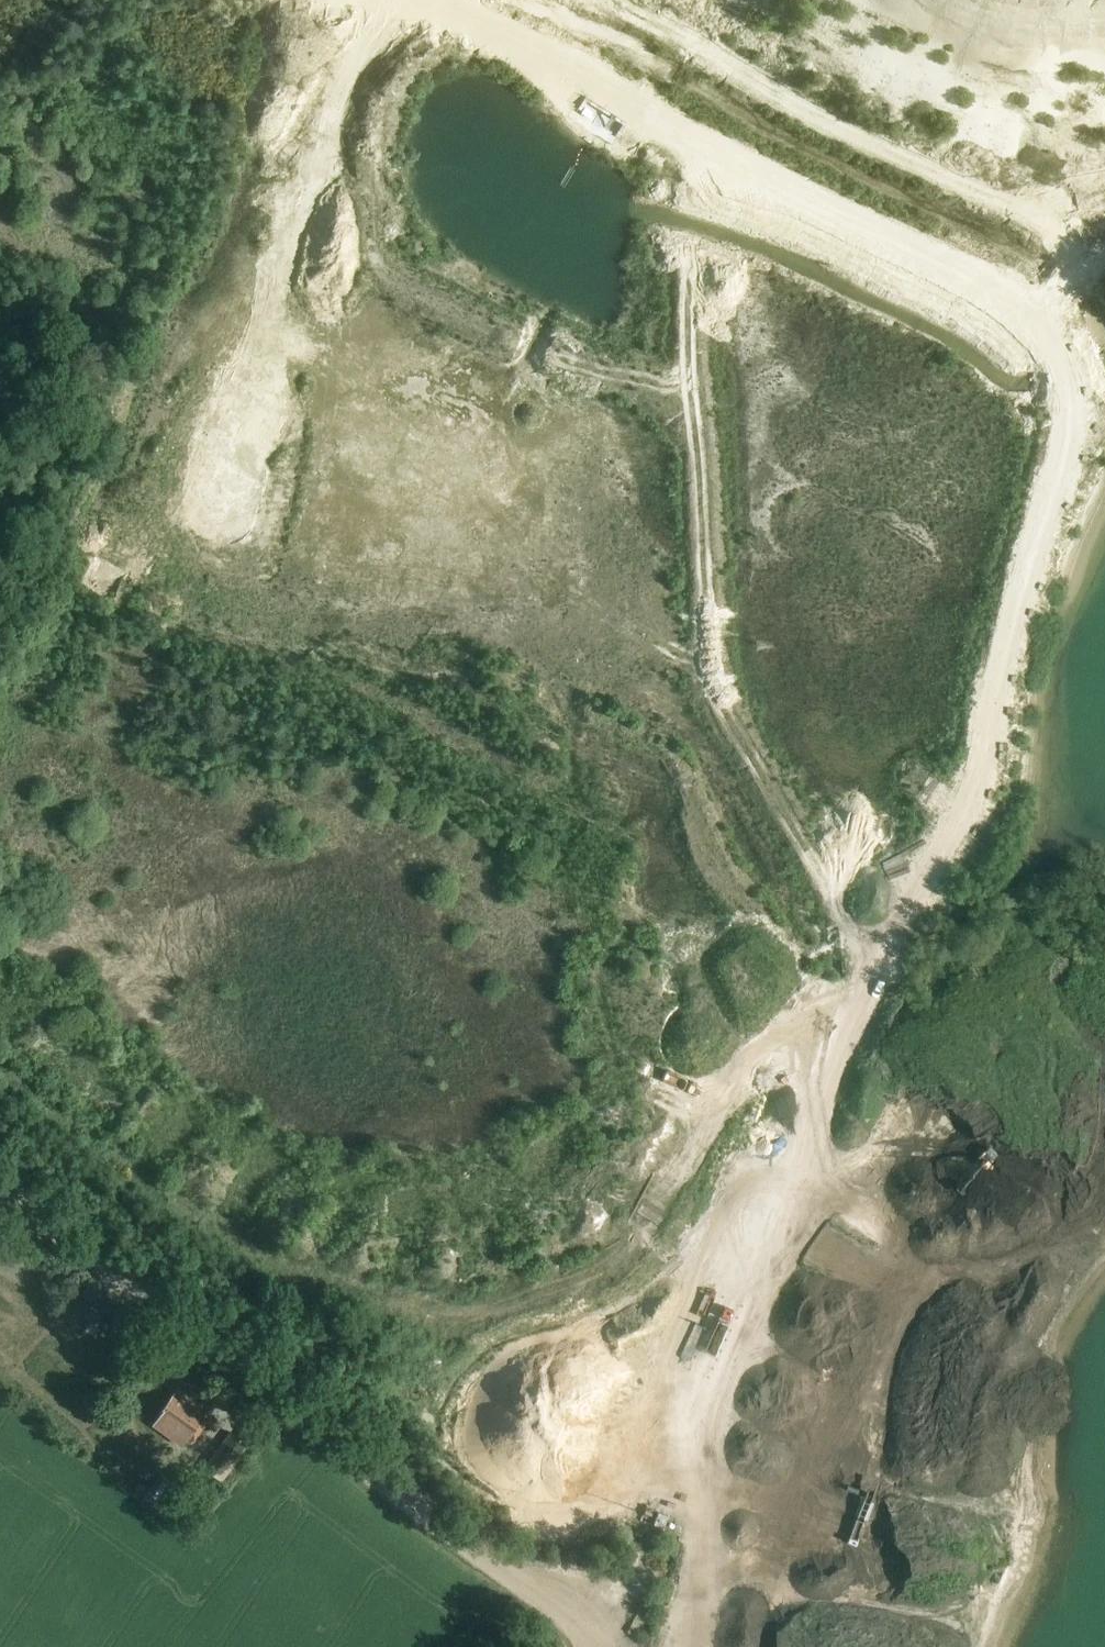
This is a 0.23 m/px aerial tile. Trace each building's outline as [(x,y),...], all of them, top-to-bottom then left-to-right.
[(191,1444),(210,1418),(176,1393),(159,1416),(180,1432),(178,1435),(191,1444)] [(229,1432),(203,1466),(221,1480),(247,1445),(229,1432)] [(187,1507),(193,1497),(179,1487),(172,1497),(187,1507)]
